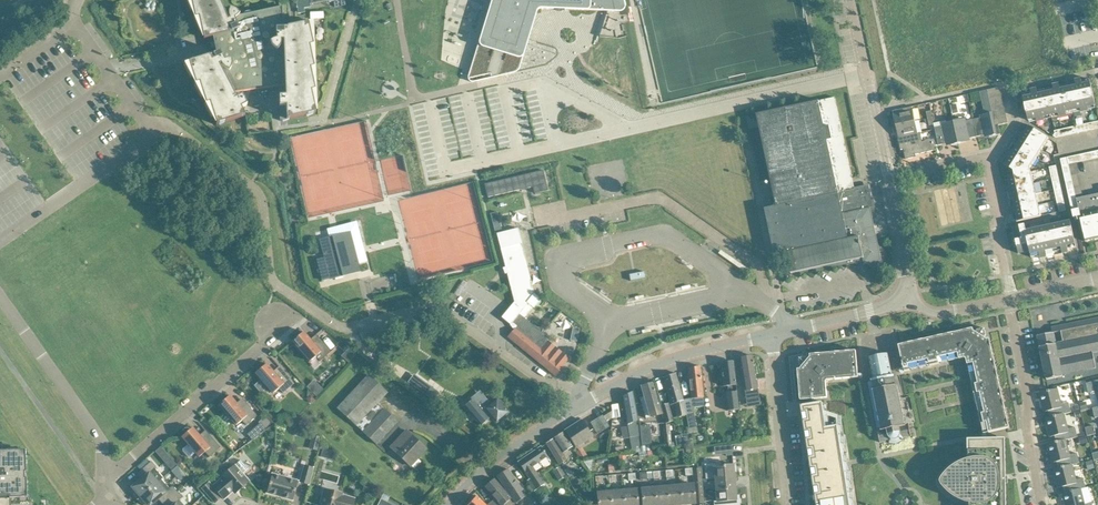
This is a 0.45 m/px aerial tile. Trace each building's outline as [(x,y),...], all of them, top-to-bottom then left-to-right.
[(231,32),(227,20),(219,0),(191,0),(195,18),(199,17),(204,39),(213,37),(231,32)] [(540,9),(541,9),(611,11),(615,12),(612,0),(491,0),(480,38),(468,75),(468,76),(468,77),(468,79),(468,80),(469,81),(470,81),(471,82),(473,82),(514,72),(515,72),(516,71),(517,70),(518,69),(519,68),(536,12),(536,11),(537,11),(538,10),(538,9),(540,9)] [(213,37),(217,54),(232,92),(285,85),(283,28),(282,6),(240,16),(239,14),(237,11),(234,9),(230,9),(229,12),(229,16),(230,19),(227,20),(231,32),(213,37)] [(283,28),(285,85),(285,96),(279,96),(279,106),(285,106),(286,119),(315,113),(313,100),(311,101),(311,91),(315,90),(312,78),(310,78),(310,69),(314,68),(311,55),(309,56),(308,47),(309,47),(309,30),(308,23),(287,27),(287,28),(283,28)] [(232,92),(217,54),(209,58),(209,56),(189,63),(195,85),(199,84),(206,105),(209,104),(216,125),(244,117),(240,108),(246,105),(241,96),(235,99),(232,92)] [(1090,80),(1082,81),(1081,79),(1075,80),(1075,83),(1068,84),(1073,111),(1096,106),(1090,80)] [(1052,116),(1073,111),(1068,85),(1060,87),(1059,84),(1053,85),(1053,88),(1046,90),(1052,116)] [(989,98),(1002,95),(1002,94),(1001,94),(1000,89),(1000,88),(987,90),(988,95),(989,98)] [(1046,89),(1046,90),(1038,92),(1037,89),(1030,90),(1031,93),(1023,95),(1028,121),(1051,116),(1046,89)] [(969,100),(988,95),(987,90),(968,95),(969,100)] [(990,104),(1003,101),(1002,96),(1002,95),(989,98),(990,104)] [(855,188),(853,179),(835,98),(757,115),(760,127),(749,130),(760,183),(771,180),(777,207),(765,209),(775,255),(787,253),(791,274),(863,258),(864,265),(867,264),(870,267),(875,268),(879,267),(882,264),(885,260),(886,256),(885,252),(882,248),(879,246),(870,208),(875,207),(871,185),(855,188)] [(992,111),(1005,109),(1005,108),(1004,108),(1003,103),(1004,103),(1003,101),(990,104),(992,111)] [(959,113),(957,104),(951,106),(953,115),(959,113)] [(893,126),(915,121),(912,107),(893,111),(895,120),(892,120),(893,126)] [(993,119),(1006,116),(1006,115),(1005,110),(1005,109),(992,111),(992,113),(993,119)] [(1001,135),(999,126),(995,126),(993,119),(992,113),(985,115),(985,117),(973,120),(977,137),(985,135),(985,138),(989,137),(990,137),(1001,135)] [(999,126),(1008,123),(1008,122),(1006,117),(1007,117),(1006,116),(993,119),(995,126),(999,126)] [(969,139),(977,137),(973,120),(961,122),(961,120),(954,121),(959,144),(966,142),(970,141),(969,139)] [(918,133),(922,133),(920,121),(915,122),(915,121),(893,126),(895,133),(897,132),(899,138),(918,133)] [(959,144),(954,121),(946,123),(946,121),(934,124),(939,146),(947,144),(947,146),(951,145),(951,146),(959,144)] [(1053,131),(1054,135),(1052,137),(1055,138),(1097,129),(1097,122),(1053,131)] [(1014,144),(1036,158),(1049,138),(1026,124),(1022,132),(1019,130),(1016,135),(1018,137),(1014,144)] [(935,139),(922,142),(920,133),(922,133),(918,133),(899,138),(898,138),(901,150),(903,150),(906,160),(916,157),(916,155),(936,151),(935,146),(936,146),(935,139)] [(1030,169),(1036,158),(1014,144),(1010,151),(1007,149),(1004,154),(1006,156),(1002,163),(1011,169),(1012,176),(1030,172),(1030,169)] [(1061,159),(1071,208),(1079,207),(1079,209),(1072,211),(1074,219),(1077,218),(1078,220),(1081,220),(1086,243),(1097,240),(1097,194),(1083,197),(1078,174),(1080,174),(1077,163),(1097,158),(1097,151),(1061,159)] [(1010,200),(1035,194),(1030,172),(1012,176),(1005,177),(1007,186),(1004,186),(1005,193),(1008,192),(1010,200)] [(542,173),(483,186),(486,199),(532,189),(533,195),(546,192),(542,173)] [(565,182),(566,191),(574,190),(574,182),(565,182)] [(1035,194),(1010,200),(1011,208),(1009,209),(1010,215),(1013,214),(1015,223),(1040,217),(1035,194)] [(1048,226),(1055,253),(1062,251),(1062,254),(1069,252),(1068,250),(1077,248),(1070,221),(1048,226)] [(1027,238),(1025,231),(1024,225),(1013,228),(1016,241),(1027,238)] [(1030,251),(1031,258),(1040,256),(1041,259),(1047,258),(1046,255),(1055,253),(1048,226),(1025,231),(1030,251)] [(542,333),(524,318),(533,308),(534,308),(541,300),(534,294),(532,295),(529,293),(530,291),(530,289),(531,286),(528,284),(528,282),(530,279),(527,277),(526,275),(528,272),(525,270),(524,269),(526,268),(520,244),(522,244),(518,228),(497,234),(501,248),(506,267),(507,274),(514,302),(502,317),(511,325),(512,323),(517,326),(508,337),(555,376),(569,359),(540,335),(542,333)] [(322,281),(330,279),(360,272),(350,232),(339,235),(332,237),(320,240),(323,250),(325,258),(317,260),(320,272),(322,281)] [(1019,254),(1030,251),(1027,238),(1016,241),(1019,254)] [(720,250),(717,254),(742,271),(744,268),(720,250)] [(644,271),(638,273),(631,274),(632,280),(632,281),(645,278),(644,271)] [(1052,333),(1038,336),(1047,380),(1063,377),(1062,375),(1096,368),(1093,353),(1097,352),(1097,319),(1051,328),(1052,333)] [(573,327),(570,340),(576,342),(579,329),(573,327)] [(989,432),(989,433),(1009,428),(989,339),(987,340),(974,331),(973,329),(899,346),(905,372),(965,358),(966,360),(981,424),(989,424),(988,426),(989,432)] [(303,332),(301,334),(301,333),(300,333),(299,332),(298,332),(297,332),(296,332),(296,333),(295,333),(294,334),(294,335),(293,336),(293,337),(294,338),(294,339),(294,340),(292,341),(310,362),(316,357),(320,362),(331,352),(327,348),(320,339),(314,344),(303,332)] [(856,351),(811,355),(811,358),(801,370),(798,370),(801,401),(827,398),(826,382),(828,380),(848,379),(859,378),(856,351)] [(894,376),(892,376),(888,354),(887,355),(882,356),(876,357),(870,358),(869,358),(874,380),(872,380),(872,382),(868,383),(877,429),(881,428),(881,430),(878,431),(880,443),(888,441),(889,442),(891,443),(893,443),(895,444),(896,443),(898,443),(900,442),(901,441),(902,440),(903,438),(904,438),(911,436),(909,424),(905,425),(897,386),(897,385),(896,385),(894,376)] [(759,398),(752,356),(739,358),(747,400),(759,398)] [(738,409),(737,403),(734,374),(733,362),(721,364),(723,387),(727,386),(727,394),(725,394),(727,411),(738,409)] [(266,364),(264,366),(264,365),(263,365),(262,364),(261,364),(260,364),(259,364),(259,365),(258,365),(257,366),(257,367),(256,368),(256,369),(257,370),(257,371),(255,373),(263,382),(273,394),(279,388),(283,394),(294,384),(290,379),(283,371),(277,376),(266,364)] [(683,400),(684,416),(686,415),(688,429),(695,428),(692,408),(704,406),(703,401),(700,366),(688,369),(689,381),(690,398),(683,400)] [(684,416),(683,400),(679,384),(675,373),(663,377),(667,388),(671,404),(673,403),(676,417),(684,416)] [(387,393),(377,383),(369,376),(338,409),(356,426),(377,403),(387,393)] [(1086,384),(1089,393),(1096,392),(1097,401),(1097,381),(1086,384)] [(425,382),(419,390),(433,401),(439,393),(425,382)] [(924,382),(915,384),(917,394),(919,401),(925,400),(928,400),(926,392),(925,388),(924,382)] [(641,387),(645,398),(640,399),(646,419),(662,414),(653,383),(641,387)] [(1064,414),(1071,413),(1069,403),(1062,404),(1058,389),(1039,394),(1044,412),(1048,411),(1050,417),(1050,418),(1064,414)] [(633,392),(632,392),(622,397),(622,398),(624,408),(627,425),(628,427),(630,438),(630,444),(640,442),(639,437),(640,437),(639,425),(638,421),(633,392)] [(861,392),(852,394),(854,407),(863,405),(861,392)] [(310,404),(316,400),(310,394),(305,398),(310,404)] [(229,396),(227,398),(227,397),(226,397),(225,396),(224,396),(223,396),(222,396),(222,397),(221,397),(220,398),(220,399),(220,400),(219,400),(220,401),(220,402),(220,403),(218,405),(236,426),(242,420),(246,425),(257,416),(246,403),(240,408),(229,396)] [(496,423),(509,413),(497,399),(491,404),(486,398),(476,405),(471,400),(465,405),(481,424),(491,416),(496,423)] [(376,445),(398,422),(377,403),(356,426),(376,445)] [(666,425),(673,423),(667,403),(660,405),(666,425)] [(839,427),(827,427),(822,403),(801,406),(817,504),(851,504),(839,427)] [(620,417),(618,404),(611,405),(612,413),(612,419),(620,417)] [(1068,429),(1064,414),(1050,418),(1050,417),(1045,418),(1050,437),(1055,436),(1056,442),(1066,440),(1078,437),(1075,427),(1068,429)] [(603,415),(596,419),(590,423),(597,434),(609,427),(603,415)] [(264,429),(271,423),(265,416),(258,422),(264,429)] [(588,430),(582,420),(564,431),(575,447),(591,437),(588,430)] [(706,423),(709,441),(714,441),(712,422),(706,423)] [(642,447),(651,446),(650,425),(640,426),(642,447)] [(1087,436),(1096,434),(1093,426),(1085,428),(1087,436)] [(181,437),(188,445),(183,449),(183,451),(188,457),(190,457),(195,453),(199,457),(205,452),(209,457),(220,448),(217,443),(209,435),(203,440),(192,428),(190,429),(188,428),(185,428),(183,430),(182,433),(184,435),(181,437)] [(407,431),(398,440),(391,448),(410,466),(426,449),(407,431)] [(572,447),(562,432),(546,443),(560,465),(569,458),(570,459),(573,457),(568,450),(572,447)] [(321,437),(312,435),(308,448),(317,450),(321,437)] [(1007,485),(1007,481),(1006,439),(968,439),(968,459),(964,460),(959,462),(954,465),(950,468),(946,472),(943,475),(941,479),(940,482),(941,485),(944,488),(946,491),(951,495),(955,498),(960,500),(965,502),(969,504),(1007,504),(1007,485)] [(1070,455),(1066,440),(1056,442),(1047,444),(1052,463),(1057,462),(1058,468),(1072,465),(1073,465),(1080,463),(1077,453),(1070,455)] [(0,445),(0,497),(9,497),(9,498),(9,499),(19,498),(19,497),(19,494),(26,494),(26,479),(25,479),(24,472),(26,472),(25,458),(21,458),(21,451),(7,451),(2,452),(2,445),(0,445)] [(547,456),(541,447),(518,462),(525,472),(529,480),(528,481),(534,491),(544,484),(536,471),(541,468),(544,469),(550,464),(551,461),(547,456)] [(586,458),(579,450),(576,452),(582,461),(586,458)] [(593,459),(584,461),(590,470),(593,459)] [(209,482),(202,488),(215,503),(221,497),(224,499),(233,492),(235,494),(249,481),(242,474),(248,469),(241,460),(235,466),(221,478),(221,479),(213,486),(209,482)] [(156,467),(151,461),(141,471),(145,476),(133,488),(135,490),(132,493),(138,500),(163,477),(155,468),(156,467)] [(714,479),(738,477),(737,473),(734,473),(733,465),(713,467),(714,479)] [(1076,480),(1073,465),(1072,465),(1058,468),(1054,469),(1059,488),(1063,487),(1065,493),(1081,489),(1086,488),(1083,478),(1076,480)] [(177,466),(172,470),(184,483),(189,479),(177,466)] [(308,485),(313,468),(305,466),(300,483),(308,485)] [(553,472),(560,482),(566,478),(560,467),(553,472)] [(574,475),(568,467),(564,470),(569,478),(574,475)] [(526,496),(507,470),(497,477),(515,503),(526,496)] [(272,474),(270,483),(267,493),(292,501),(298,481),(272,474)] [(715,490),(735,488),(735,481),(738,481),(738,477),(714,479),(715,490)] [(178,492),(173,486),(170,489),(161,479),(157,483),(138,500),(137,500),(137,501),(138,500),(143,504),(146,504),(147,504),(151,504),(162,496),(167,501),(178,492)] [(494,479),(485,487),(500,504),(514,504),(509,500),(511,499),(494,479)] [(363,491),(374,494),(376,485),(365,482),(363,491)] [(682,504),(683,504),(695,504),(693,484),(680,485),(682,504)] [(680,485),(667,486),(669,504),(682,504),(680,485)] [(667,486),(654,487),(656,504),(669,504),(667,486)] [(654,487),(641,489),(642,504),(656,504),(654,487)] [(715,490),(716,501),(714,502),(714,504),(740,504),(739,495),(736,496),(735,488),(715,490)] [(624,504),(638,504),(636,489),(623,490),(624,504)] [(1081,489),(1065,493),(1063,494),(1066,504),(1093,504),(1092,503),(1085,504),(1081,489)] [(322,504),(353,504),(354,499),(342,496),(342,494),(324,490),(320,504),(322,504)] [(623,490),(610,492),(611,504),(624,504),(623,490)] [(179,500),(183,498),(178,492),(167,501),(170,504),(184,504),(179,500)] [(610,492),(597,493),(598,504),(611,504),(610,492)] [(476,496),(468,504),(485,504),(476,496)]
